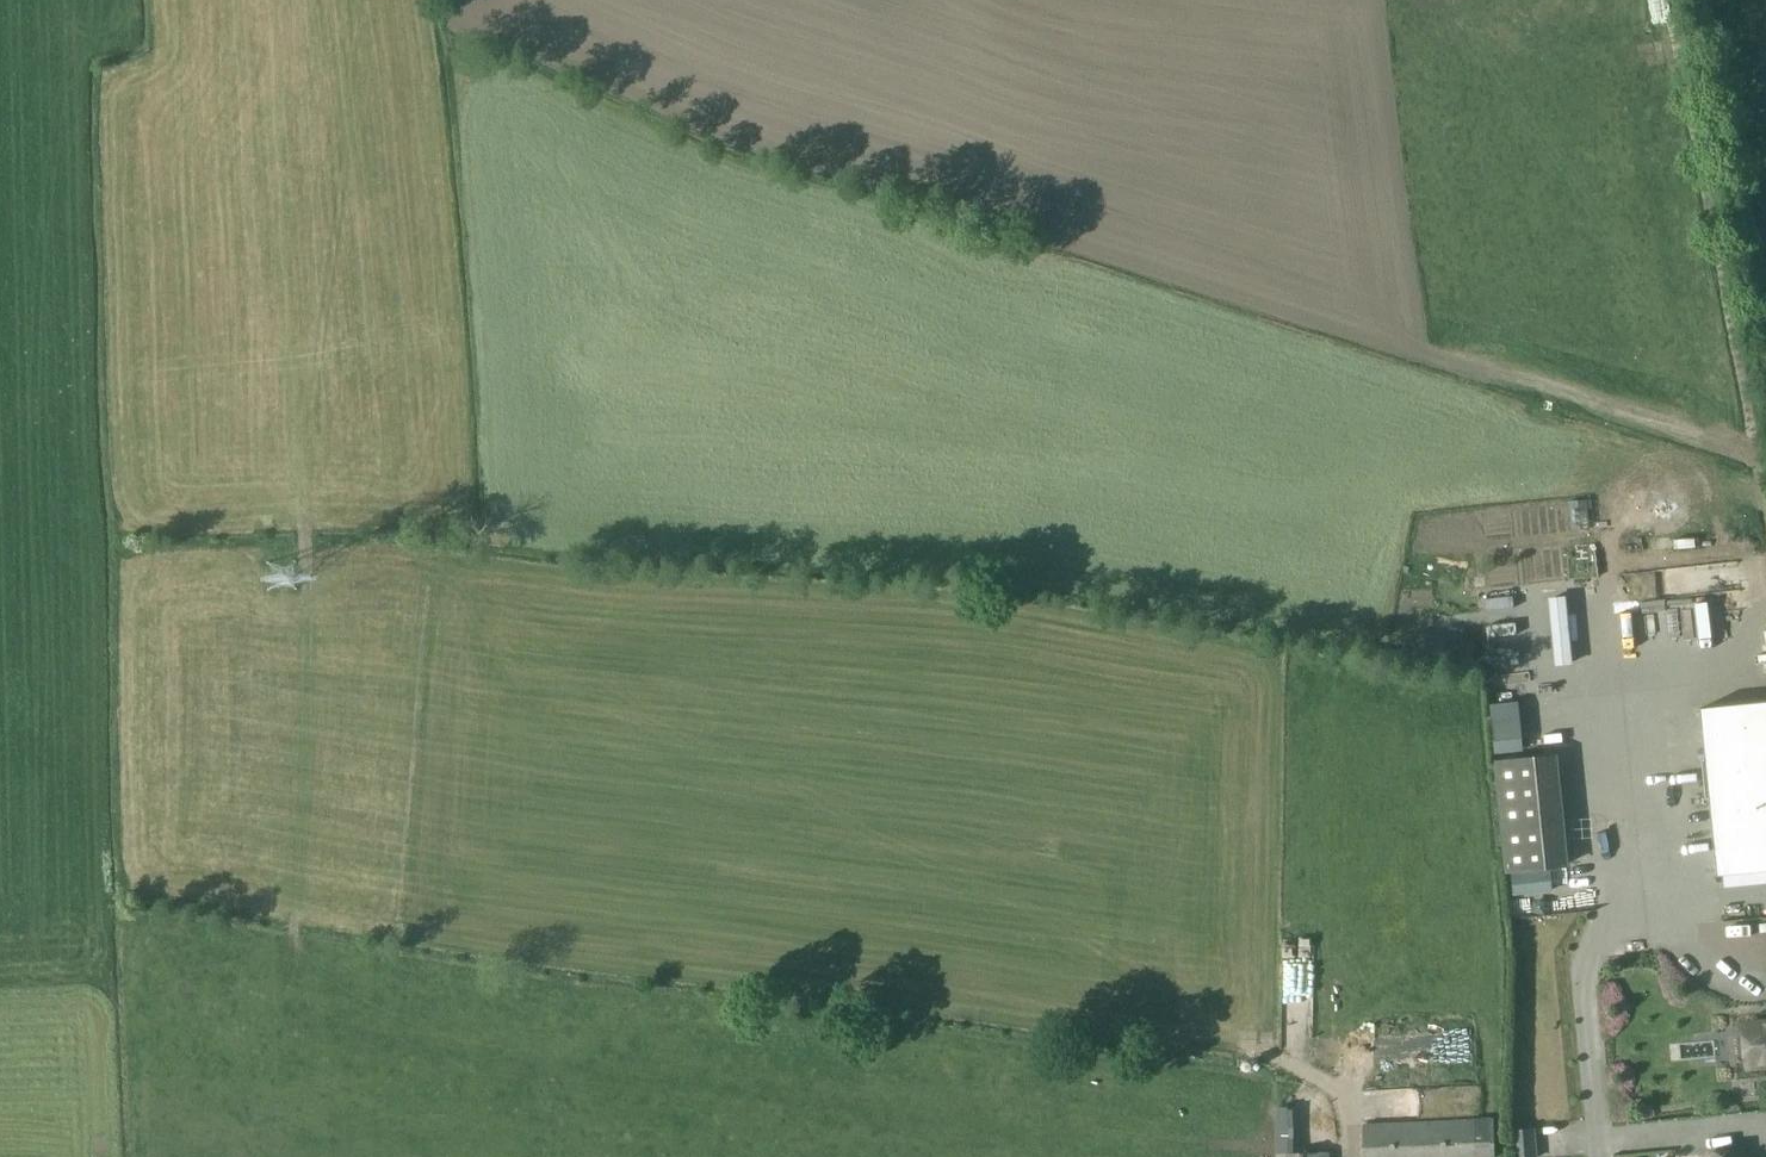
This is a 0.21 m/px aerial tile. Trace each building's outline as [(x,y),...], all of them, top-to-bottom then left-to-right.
[(1696,709),(1701,759),(1698,760),(1702,800),(1706,799),(1711,850),(1765,844),(1765,701),(1696,709)] [(1492,761),(1504,873),(1567,866),(1555,754),(1492,761)] [(1746,1055),(1747,1067),(1765,1065),(1765,1023),(1743,1025),(1744,1036),(1740,1036),(1742,1056),(1746,1055)] [(1494,1119),(1474,1119),(1474,1118),(1362,1123),(1363,1156),(1494,1156),(1494,1119)] [(1532,1129),(1513,1131),(1516,1156),(1535,1156),(1532,1129)]
